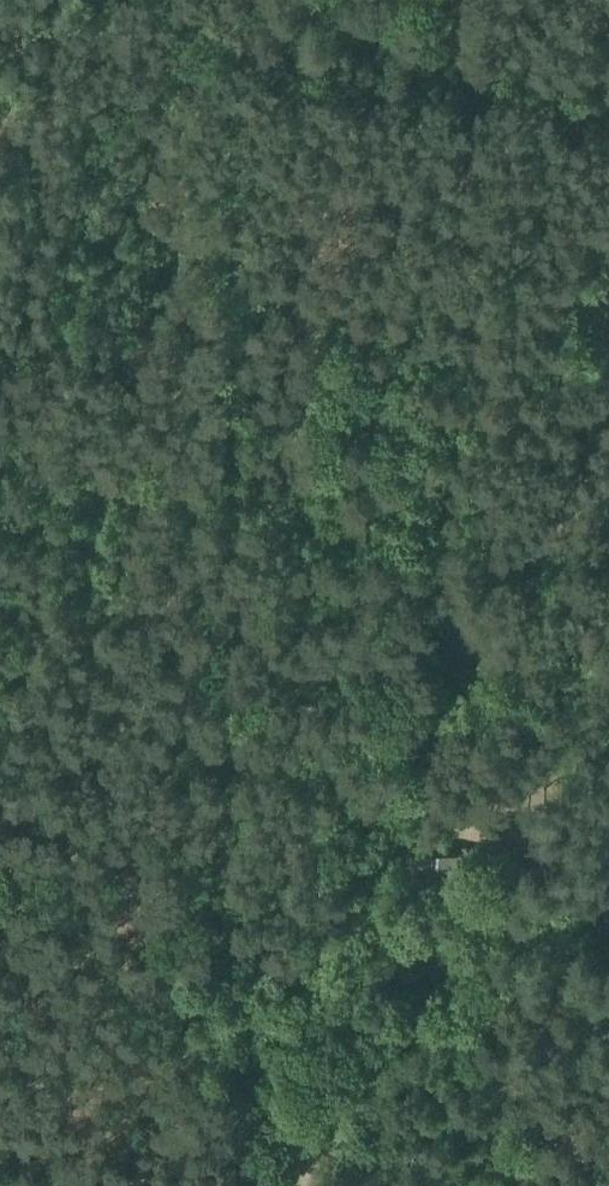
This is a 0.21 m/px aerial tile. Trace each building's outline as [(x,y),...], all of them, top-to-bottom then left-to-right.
[(403,960),(402,991),(468,993),(469,961),(403,960)]
